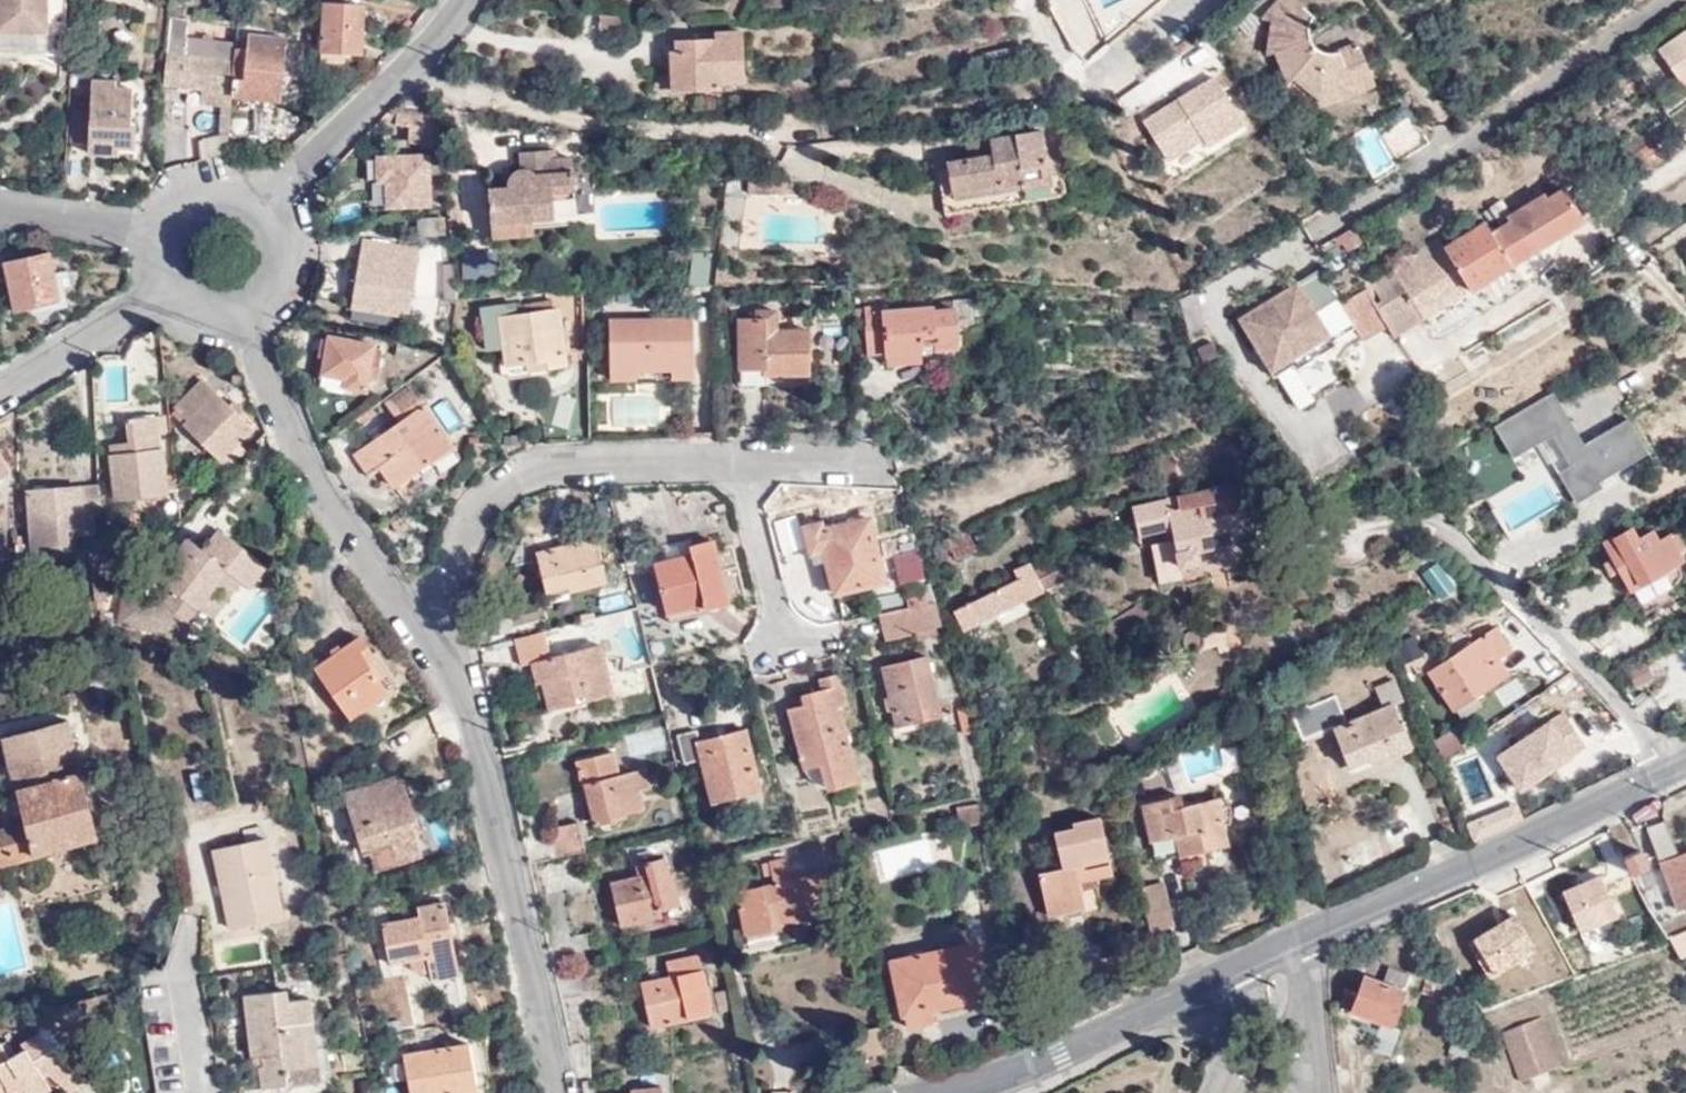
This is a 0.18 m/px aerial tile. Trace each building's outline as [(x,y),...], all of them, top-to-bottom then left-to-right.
[(58,54),(59,28),(43,28),(44,0),(0,0),(0,52),(58,54)] [(1076,54),(1104,42),(1084,0),(1051,0),(1076,54)] [(1359,42),(1340,50),(1342,54),(1334,55),(1324,54),(1313,49),(1309,40),(1309,30),(1315,19),(1295,0),(1279,0),(1262,21),(1272,23),(1268,57),(1276,54),(1288,87),(1294,81),(1320,103),(1321,111),(1377,88),(1359,42)] [(320,53),(342,53),(361,54),(362,4),(322,3),(320,53)] [(612,29),(614,15),(596,13),(594,39),(610,41),(612,29)] [(634,18),(614,15),(612,29),(633,31),(634,18)] [(204,89),(231,91),(234,91),(235,79),(238,48),(238,42),(187,37),(189,19),(172,17),(166,84),(204,89)] [(716,20),(680,20),(681,44),(671,44),(674,90),(716,88),(716,83),(744,82),(742,34),(716,35),(716,20)] [(1685,37),(1683,33),(1658,50),(1680,84),(1685,80),(1685,36),(1685,37)] [(233,97),(280,102),(287,39),(249,34),(248,50),(238,48),(235,79),(234,91),(233,97)] [(109,147),(117,147),(131,147),(132,128),(127,128),(129,88),(114,88),(114,81),(91,80),(89,112),(71,111),(69,143),(88,144),(88,154),(108,155),(109,147)] [(1213,80),(1144,123),(1168,162),(1201,141),(1207,150),(1243,127),(1213,80)] [(184,130),(185,89),(165,89),(165,130),(184,130)] [(203,102),(224,105),(224,103),(230,104),(232,104),(233,97),(234,91),(231,91),(204,89),(203,102)] [(1397,158),(1427,140),(1429,139),(1408,104),(1376,123),(1397,158)] [(411,127),(410,143),(441,145),(440,142),(438,115),(399,111),(398,126),(411,127)] [(954,216),(1077,198),(1072,159),(1060,160),(1058,147),(1054,148),(1052,130),(978,139),(979,157),(958,159),(959,167),(948,168),(954,216)] [(1637,175),(1672,153),(1660,134),(1625,156),(1637,175)] [(1400,162),(1431,143),(1429,139),(1427,140),(1397,158),(1400,162)] [(578,224),(578,216),(557,217),(556,192),(577,191),(575,157),(559,158),(552,158),(552,146),(523,147),(523,168),(516,168),(509,176),(508,183),(489,185),(491,236),(535,234),(535,226),(578,224)] [(116,156),(117,147),(109,147),(108,155),(116,156)] [(206,159),(228,152),(228,151),(227,150),(205,157),(206,159)] [(388,208),(431,206),(429,156),(378,159),(379,184),(387,184),(388,208)] [(743,192),(782,193),(782,180),(744,179),(743,192)] [(1465,282),(1469,289),(1582,221),(1563,189),(1545,199),(1542,195),(1510,214),(1501,200),(1488,208),(1500,228),(1494,232),(1485,218),(1442,243),(1438,237),(1391,264),(1394,269),(1418,309),(1465,282)] [(557,217),(578,216),(577,191),(556,192),(557,217)] [(418,235),(442,235),(441,218),(417,217),(418,235)] [(415,249),(362,241),(350,323),(387,329),(390,314),(406,315),(415,249)] [(715,286),(715,283),(718,251),(693,249),(691,285),(715,286)] [(12,307),(12,311),(58,301),(50,253),(4,261),(6,278),(0,279),(0,309),(12,307)] [(454,301),(454,267),(443,267),(444,301),(454,301)] [(1319,269),(1296,282),(1301,290),(1286,298),(1290,305),(1281,311),(1277,303),(1262,312),(1257,305),(1237,317),(1272,376),(1292,365),(1294,370),(1335,346),(1332,341),(1354,328),(1319,269)] [(1364,287),(1386,323),(1393,334),(1422,317),(1418,309),(1394,269),(1364,287)] [(1301,290),(1296,282),(1257,305),(1262,312),(1277,303),(1281,311),(1290,305),(1286,298),(1301,290)] [(1422,317),(1469,289),(1465,282),(1418,309),(1422,317)] [(1340,302),(1361,337),(1386,323),(1364,287),(1340,302)] [(889,306),(870,306),(870,350),(889,350),(889,363),(923,363),(923,341),(935,341),(934,347),(955,347),(956,328),(973,328),(973,298),(955,298),(955,310),(889,309),(889,306)] [(515,304),(477,309),(483,351),(497,349),(501,376),(505,376),(505,380),(529,377),(528,371),(567,367),(559,309),(516,315),(515,304)] [(805,378),(806,329),(776,329),(776,312),(754,311),(754,319),(736,319),(736,370),(758,370),(758,377),(805,378)] [(692,320),(606,321),(608,379),(635,380),(635,370),(668,370),(669,378),(692,378),(692,320)] [(375,344),(326,335),(318,378),(343,381),(342,390),(365,393),(375,344)] [(414,360),(416,347),(396,344),(394,357),(414,360)] [(228,468),(245,448),(238,441),(250,427),(202,379),(175,408),(185,419),(181,422),(228,468)] [(400,422),(423,406),(411,389),(388,404),(400,422)] [(1554,395),(1495,428),(1513,459),(1537,445),(1572,507),(1603,490),(1599,483),(1647,456),(1627,421),(1583,446),(1554,395)] [(453,449),(423,406),(400,422),(354,454),(368,475),(379,468),(392,487),(430,461),(431,464),(453,449)] [(156,415),(157,432),(166,431),(164,414),(156,415)] [(157,432),(156,415),(125,417),(127,442),(128,453),(108,455),(113,498),(175,492),(172,472),(161,473),(159,449),(157,432)] [(128,453),(127,442),(107,443),(108,455),(128,453)] [(1158,488),(1175,484),(1170,455),(1152,459),(1158,488)] [(97,516),(96,484),(26,489),(28,540),(15,541),(15,556),(64,547),(64,531),(82,530),(81,517),(97,516)] [(1170,541),(1176,569),(1198,564),(1195,552),(1241,542),(1229,486),(1129,509),(1134,535),(1168,528),(1170,541)] [(830,590),(880,580),(867,520),(821,530),(818,519),(796,524),(803,554),(821,550),(830,590)] [(1631,588),(1685,557),(1670,531),(1662,535),(1655,524),(1645,529),(1641,520),(1605,541),(1631,588)] [(223,569),(236,580),(245,587),(260,567),(213,531),(198,550),(191,545),(183,553),(177,547),(154,576),(168,588),(159,599),(184,620),(194,608),(223,569)] [(883,556),(916,548),(912,534),(880,542),(883,556)] [(959,557),(976,551),(970,534),(953,540),(959,557)] [(594,537),(533,550),(542,588),(564,584),(566,591),(604,582),(594,537)] [(183,553),(191,545),(184,539),(177,547),(183,553)] [(945,551),(954,547),(952,540),(942,544),(945,551)] [(700,609),(724,603),(710,541),(685,546),(688,558),(653,565),(664,612),(699,605),(700,609)] [(1179,579),(1176,569),(1170,541),(1151,545),(1159,583),(1179,579)] [(1068,554),(1060,559),(1063,566),(1071,562),(1068,554)] [(1063,566),(1060,559),(1034,571),(1037,579),(1063,566)] [(1042,590),(1037,579),(1034,571),(1029,562),(1012,570),(1017,579),(954,610),(962,630),(1042,590)] [(1436,564),(1425,576),(1443,594),(1455,582),(1436,564)] [(207,619),(236,580),(223,569),(194,608),(207,619)] [(910,607),(926,603),(922,589),(902,593),(905,608),(910,607)] [(940,634),(944,633),(935,600),(932,601),(938,625),(940,634)] [(916,635),(940,634),(938,625),(932,601),(926,603),(910,607),(916,631),(916,635)] [(916,631),(910,607),(905,608),(902,609),(881,614),(887,639),(916,631)] [(1516,650),(1500,625),(1429,671),(1453,710),(1509,674),(1501,661),(1516,650)] [(540,632),(513,638),(519,665),(531,664),(536,683),(542,681),(546,699),(549,710),(609,697),(596,646),(546,657),(540,632)] [(345,718),(396,684),(365,638),(315,672),(345,718)] [(942,714),(928,654),(881,665),(894,725),(942,714)] [(788,708),(803,766),(822,762),(827,785),(857,778),(839,704),(846,703),(839,673),(818,678),(821,690),(802,694),(804,704),(788,708)] [(542,681),(536,683),(532,684),(535,697),(537,696),(538,700),(546,699),(542,681)] [(1332,725),(1333,727),(1344,723),(1334,694),(1290,711),(1300,737),(1332,725)] [(1344,723),(1333,727),(1348,764),(1379,752),(1380,754),(1407,743),(1392,704),(1344,723)] [(1563,714),(1496,758),(1520,794),(1587,750),(1563,714)] [(0,825),(0,865),(31,856),(30,850),(94,833),(65,721),(1,737),(21,819),(0,825)] [(712,799),(759,788),(745,728),(698,739),(696,729),(672,734),(679,763),(702,758),(712,799)] [(1315,747),(1325,776),(1347,768),(1336,739),(1315,747)] [(583,783),(593,823),(626,815),(625,812),(644,807),(640,788),(649,786),(645,768),(619,775),(613,750),(574,760),(577,777),(582,775),(583,783)] [(372,869),(414,856),(405,820),(410,819),(398,774),(341,791),(358,849),(365,847),(372,869)] [(1216,797),(1223,822),(1231,821),(1224,795),(1216,797)] [(1141,807),(1151,843),(1174,837),(1183,835),(1187,854),(1229,843),(1223,822),(1216,797),(1180,807),(1171,809),(1168,799),(1141,807)] [(1177,797),(1168,799),(1171,809),(1180,807),(1177,797)] [(956,807),(958,824),(981,821),(978,804),(956,807)] [(1080,883),(1113,876),(1099,817),(1071,822),(1072,828),(1055,831),(1062,866),(1038,871),(1043,898),(1081,889),(1080,883)] [(1675,847),(1662,817),(1647,823),(1658,854),(1675,847)] [(243,824),(246,837),(264,833),(261,821),(243,824)] [(583,850),(576,821),(556,825),(553,857),(583,850)] [(939,827),(870,847),(880,881),(949,861),(939,827)] [(211,845),(222,894),(233,892),(236,905),(225,908),(229,925),(281,912),(264,833),(246,837),(211,845)] [(1174,837),(1179,856),(1187,854),(1183,835),(1174,837)] [(1174,837),(1151,843),(1156,863),(1179,856),(1174,837)] [(1651,866),(1642,851),(1626,858),(1634,875),(1651,866)] [(1662,862),(1681,908),(1685,906),(1685,852),(1662,862)] [(608,871),(621,924),(660,914),(659,906),(677,901),(666,856),(608,871)] [(737,891),(746,932),(833,913),(829,896),(835,895),(829,871),(793,879),(788,859),(770,863),(774,883),(737,891)] [(1617,906),(1605,878),(1566,894),(1579,927),(1601,918),(1600,913),(1617,906)] [(1162,883),(1137,890),(1148,934),(1171,928),(1162,883)] [(233,892),(222,894),(225,908),(236,905),(233,892)] [(424,914),(378,925),(389,976),(400,974),(398,961),(408,959),(411,969),(419,975),(427,973),(428,982),(457,976),(441,904),(422,909),(424,914)] [(1512,918),(1472,942),(1494,978),(1534,954),(1512,918)] [(1672,937),(1673,939),(1684,956),(1685,955),(1685,932),(1672,937)] [(901,1011),(927,1006),(983,994),(973,945),(891,962),(901,1011)] [(651,1028),(712,1013),(699,954),(668,962),(670,974),(641,982),(651,1028)] [(1387,965),(1385,969),(1380,982),(1365,976),(1358,997),(1345,991),(1337,1009),(1390,1027),(1407,978),(1409,973),(1387,965)] [(262,1067),(258,1067),(260,1088),(319,1080),(317,1065),(305,1066),(299,1024),(312,1022),(308,997),(284,1000),(282,989),(242,995),(250,1055),(261,1054),(262,1067)] [(930,1022),(927,1006),(901,1011),(904,1026),(930,1022)] [(1503,1031),(1515,1063),(1525,1078),(1561,1065),(1541,1016),(1503,1031)] [(98,1031),(108,1027),(105,1017),(95,1020),(98,1031)] [(305,1066),(317,1065),(312,1022),(299,1024),(305,1066)] [(5,1091),(6,1092),(12,1092),(21,1088),(24,1092),(30,1092),(46,1085),(42,1077),(48,1075),(69,1092),(70,1092),(85,1077),(53,1048),(49,1050),(40,1033),(19,1044),(22,1049),(7,1056),(1,1043),(0,1043),(0,1092),(2,1092),(5,1091)] [(475,1089),(467,1044),(402,1055),(408,1092),(450,1092),(475,1089)] [(252,1068),(258,1067),(262,1067),(261,1054),(250,1055),(252,1068)] [(1515,1063),(1522,1080),(1525,1078),(1515,1063)] [(659,1082),(630,1087),(631,1092),(623,1092),(661,1092),(659,1082)] [(46,1085),(30,1092),(43,1092),(48,1090),(46,1085)]
